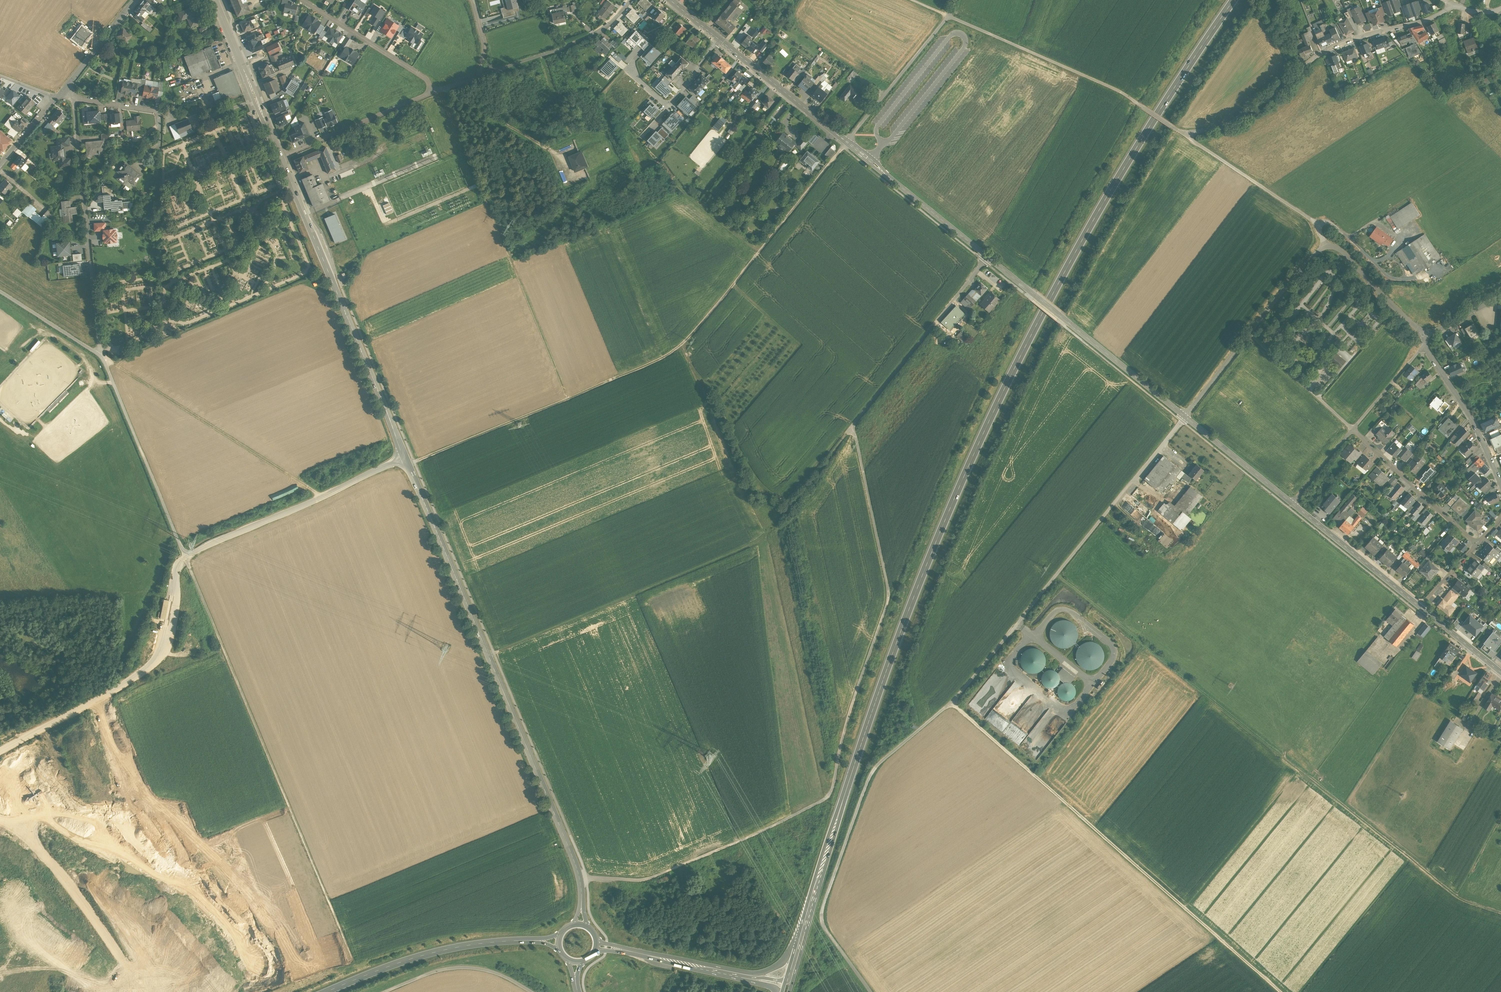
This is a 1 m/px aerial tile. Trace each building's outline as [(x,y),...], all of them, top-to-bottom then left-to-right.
[(145,0),(144,0),(139,6),(144,9),(149,3),(146,0),(145,0)] [(144,9),(145,11),(148,13),(156,4),(151,0),(146,0),(149,3),(144,9)] [(237,16),(249,11),(245,2),(247,1),(246,0),(231,0),(237,16)] [(360,1),(359,0),(355,0),(348,10),(358,16),(366,4),(365,4),(360,1)] [(507,7),(513,5),(514,8),(519,7),(517,0),(505,0),(507,7)] [(648,0),(640,0),(637,2),(646,11),(652,4),(650,2),(648,0)] [(716,22),(730,33),(735,27),(727,20),(729,18),(733,21),(739,14),(738,13),(741,9),(736,5),(739,2),(736,0),(733,0),(716,22)] [(1389,1),(1394,13),(1399,11),(1398,8),(1395,0),(1392,0),(1389,1)] [(599,12),(599,13),(602,16),(605,18),(609,13),(610,13),(615,6),(608,1),(599,12)] [(1389,1),(1384,3),(1387,12),(1388,15),(1394,13),(1389,1)] [(1415,2),(1410,4),(1414,16),(1419,14),(1418,11),(1415,2)] [(296,6),(286,3),(284,12),(295,14),(296,6)] [(1410,4),(1404,6),(1407,15),(1408,18),(1414,16),(1410,4)] [(1423,5),(1423,6),(1425,11),(1426,14),(1434,11),(1432,6),(1429,7),(1428,4),(1423,5)] [(513,5),(507,7),(501,8),(502,14),(514,11),(514,8),(513,5)] [(551,14),(553,14),(565,11),(565,13),(568,12),(567,7),(566,5),(563,6),(563,7),(550,10),(551,14)] [(139,6),(135,11),(138,13),(141,16),(145,11),(144,9),(139,6)] [(372,10),(368,17),(366,19),(375,25),(384,11),(375,6),(372,10)] [(1353,11),(1351,7),(1347,10),(1348,12),(1350,17),(1351,17),(1353,16),(1358,24),(1365,20),(1359,8),(1353,11)] [(193,8),(179,13),(182,20),(187,18),(191,27),(200,24),(193,8)] [(364,15),(368,17),(372,10),(369,8),(364,15)] [(638,15),(632,9),(626,15),(634,23),(640,17),(638,15)] [(665,14),(658,9),(655,13),(654,13),(651,16),(662,24),(665,20),(662,18),(665,14)] [(1379,10),(1374,12),(1379,23),(1384,21),(1382,16),(1380,10),(1379,10)] [(565,11),(553,14),(555,24),(555,23),(559,22),(559,23),(560,23),(559,21),(565,20),(565,16),(566,15),(565,13),(565,11)] [(1370,14),(1369,14),(1371,20),(1374,25),(1379,23),(1374,12),(1370,14)] [(141,16),(138,13),(135,16),(142,22),(144,18),(141,16)] [(319,24),(320,23),(317,21),(318,20),(312,17),(309,16),(302,26),(313,33),(315,32),(319,24)] [(1347,18),(1339,22),(1346,35),(1353,30),(1347,19),(1347,18)] [(383,33),(391,37),(396,30),(398,26),(387,19),(385,22),(386,23),(384,27),(381,31),(383,33)] [(244,23),(241,24),(244,32),(255,27),(253,23),(253,24),(252,23),(252,24),(250,20),(244,23)] [(626,28),(620,22),(614,28),(622,36),(628,30),(626,28)] [(685,29),(678,23),(673,29),(673,30),(678,35),(679,35),(681,34),(685,29)] [(1326,23),(1320,26),(1321,29),(1322,31),(1328,28),(1326,23)] [(1434,23),(1427,27),(1431,35),(1432,36),(1434,35),(1434,34),(1435,33),(1436,37),(1440,35),(1438,31),(1434,23)] [(325,27),(319,24),(315,32),(320,35),(323,30),(325,27)] [(82,26),(77,32),(89,42),(94,35),(82,26)] [(402,27),(399,32),(398,35),(401,37),(406,29),(402,27)] [(422,34),(411,27),(406,37),(409,39),(408,40),(412,43),(413,42),(417,44),(419,40),(422,34)] [(123,28),(116,36),(125,44),(127,41),(128,40),(130,37),(132,35),(128,32),(129,31),(127,30),(126,31),(123,28)] [(337,43),(343,35),(339,33),(339,34),(330,28),(325,36),(329,38),(327,41),(332,44),(334,41),(337,43)] [(1335,28),(1329,30),(1334,41),(1340,38),(1335,28)] [(673,30),(672,29),(668,33),(674,40),(675,39),(678,35),(673,30)] [(326,32),(323,30),(320,35),(318,37),(322,39),(326,32)] [(644,38),(636,31),(627,41),(635,48),(637,44),(644,38)] [(84,48),(89,42),(77,32),(72,39),(84,48)] [(1416,33),(1412,35),(1418,44),(1428,37),(1426,32),(1421,35),(1420,41),(1417,41),(1417,35),(1418,35),(1416,33)] [(1330,33),(1325,36),(1328,44),(1334,41),(1330,33)] [(254,34),(246,37),(249,45),(260,40),(258,36),(255,37),(254,34)] [(697,38),(693,35),(686,43),(687,43),(689,45),(689,46),(690,45),(695,49),(699,44),(698,43),(701,40),(698,38),(697,38)] [(1418,45),(1412,36),(1408,37),(1407,35),(1399,38),(1401,45),(1402,45),(1402,46),(1406,45),(1405,44),(1409,42),(1410,46),(1411,48),(1415,46),(1418,45)] [(746,37),(741,43),(747,48),(752,41),(749,39),(750,37),(748,36),(747,37),(746,37)] [(1324,36),(1318,39),(1319,41),(1317,42),(1319,45),(1320,45),(1321,47),(1328,44),(1325,36),(1324,36)] [(346,37),(342,44),(344,45),(343,47),(345,48),(346,46),(347,47),(352,41),(346,37)] [(607,40),(604,37),(601,40),(600,39),(596,43),(598,45),(596,47),(596,49),(601,53),(602,52),(604,51),(606,53),(610,49),(612,46),(613,45),(611,43),(609,41),(608,41),(608,40),(607,40)] [(1384,37),(1375,41),(1377,47),(1378,49),(1386,46),(1387,47),(1389,46),(1387,41),(1385,41),(1384,37)] [(615,38),(611,43),(613,45),(612,46),(615,48),(619,44),(615,38)] [(648,42),(644,38),(637,44),(642,48),(648,42)] [(1474,38),(1463,41),(1467,53),(1478,49),(1477,45),(1476,45),(1474,38)] [(260,40),(249,45),(253,52),(263,48),(260,41),(260,40)] [(423,43),(419,40),(417,44),(414,48),(418,51),(423,43)] [(755,44),(752,41),(747,48),(753,52),(754,50),(756,48),(758,46),(759,44),(756,43),(755,44)] [(768,45),(763,41),(758,48),(763,52),(768,45)] [(651,45),(648,42),(642,48),(645,52),(651,45)] [(276,44),(267,48),(270,55),(278,51),(279,50),(276,44)] [(1363,44),(1361,45),(1361,46),(1360,46),(1363,55),(1367,53),(1370,52),(1367,44),(1363,45),(1363,44)] [(660,53),(651,45),(645,52),(641,57),(647,62),(649,60),(652,62),(660,53)] [(217,59),(212,46),(204,49),(212,69),(212,71),(221,68),(218,59),(217,59)] [(347,47),(346,46),(345,48),(340,57),(343,59),(347,62),(347,61),(352,65),(359,54),(354,52),(354,51),(351,49),(350,49),(347,47)] [(1307,47),(1298,50),(1301,57),(1305,55),(1305,54),(1312,51),(1310,46),(1307,47)] [(1410,46),(1405,48),(1407,52),(1408,54),(1409,53),(1411,58),(1413,57),(1413,56),(1419,53),(1415,46),(1411,48),(1410,46)] [(1354,48),(1343,53),(1347,61),(1357,57),(1354,48)] [(204,49),(184,57),(192,77),(212,69),(204,49)] [(619,55),(625,61),(627,58),(622,52),(619,55)] [(613,56),(619,62),(622,59),(615,53),(613,56)] [(724,60),(718,54),(712,62),(718,67),(724,60)] [(772,56),(770,54),(769,55),(764,61),(769,66),(774,60),(771,57),(772,56)] [(1336,55),(1328,58),(1331,66),(1335,65),(1339,63),(1336,55)] [(279,61),(276,62),(280,70),(294,64),(290,56),(285,59),(282,60),(279,61)] [(689,63),(682,57),(676,63),(683,70),(689,63)] [(601,69),(609,77),(619,66),(610,59),(601,69)] [(731,66),(724,61),(725,60),(724,60),(718,67),(726,73),(731,66)] [(683,70),(676,63),(670,70),(672,72),(671,73),(673,75),(674,73),(676,75),(676,76),(682,69),(683,70)] [(268,66),(267,64),(259,68),(261,73),(263,78),(266,76),(271,74),(270,70),(268,66)] [(792,69),(792,68),(786,75),(792,80),(798,73),(792,69)] [(611,82),(597,70),(592,75),(607,87),(611,82)] [(672,72),(670,70),(666,74),(671,79),(676,75),(674,73),(673,75),(671,73),(672,72)] [(233,71),(214,79),(219,92),(222,98),(215,100),(217,105),(243,94),(233,71)] [(737,71),(731,78),(734,80),(735,79),(737,81),(742,75),(737,71)] [(853,71),(846,80),(851,84),(858,75),(853,71)] [(705,78),(702,74),(696,81),(703,88),(709,81),(705,78)] [(807,74),(804,78),(811,84),(810,86),(811,87),(814,83),(814,82),(810,79),(812,77),(807,74)] [(285,75),(279,77),(282,86),(286,81),(287,80),(285,75)] [(737,81),(735,84),(737,85),(740,83),(743,85),(747,79),(742,75),(737,81)] [(670,81),(664,76),(662,79),(662,80),(669,86),(671,83),(670,81)] [(811,84),(804,78),(799,85),(806,91),(810,86),(811,84)] [(274,80),(265,84),(269,94),(274,92),(275,91),(274,90),(278,89),(274,80)] [(285,92),(291,96),(299,85),(291,80),(289,83),(285,89),(287,89),(286,90),(285,92)] [(669,86),(662,80),(655,87),(666,97),(673,90),(669,86)] [(696,82),(690,89),(692,90),(691,91),(693,93),(694,92),(697,95),(703,88),(696,81),(696,82)] [(130,83),(123,82),(122,89),(121,93),(128,94),(130,83)] [(137,84),(130,83),(128,94),(135,95),(136,91),(137,84)] [(864,96),(850,85),(840,97),(844,101),(850,94),(854,96),(853,97),(854,98),(854,97),(860,102),(864,96)] [(145,86),(144,88),(143,97),(149,98),(151,87),(145,86)] [(158,88),(151,87),(149,98),(156,99),(158,91),(158,88)] [(818,87),(812,95),(816,99),(823,90),(821,89),(818,87)] [(752,88),(748,92),(748,91),(745,94),(747,96),(745,98),(749,101),(750,99),(752,100),(758,93),(752,88)] [(823,90),(816,99),(820,102),(827,94),(825,92),(823,90)] [(18,95),(13,91),(6,99),(12,105),(18,97),(18,95)] [(219,92),(212,95),(215,100),(222,98),(219,92)] [(693,95),(689,100),(695,106),(699,102),(693,95)] [(35,102),(27,96),(18,108),(25,114),(35,102)] [(774,101),(768,96),(763,103),(765,105),(764,106),(768,109),(774,101)] [(679,106),(688,114),(695,106),(689,100),(686,98),(679,106)] [(283,101),(276,103),(280,111),(285,108),(286,108),(284,105),(283,101)] [(648,107),(644,111),(651,118),(653,116),(659,109),(652,102),(648,107)] [(276,103),(271,105),(274,113),(279,111),(280,111),(276,103)] [(99,111),(87,112),(87,108),(82,108),(84,123),(88,122),(88,124),(89,123),(88,122),(96,121),(96,122),(100,122),(99,111)] [(662,111),(659,109),(653,116),(656,118),(662,111)] [(66,116),(58,110),(51,118),(52,118),(54,120),(59,124),(66,116)] [(337,122),(334,115),(333,115),(331,110),(325,113),(327,118),(323,119),(326,126),(326,127),(330,125),(331,127),(334,125),(334,124),(337,122)] [(670,115),(662,124),(668,129),(670,127),(673,130),(681,121),(677,118),(680,115),(676,111),(672,117),(670,115)] [(119,113),(110,114),(111,124),(119,123),(120,123),(120,122),(119,113)] [(17,120),(11,115),(6,122),(12,127),(17,120)] [(277,118),(276,119),(280,126),(287,123),(285,116),(284,115),(277,118)] [(135,120),(126,121),(127,131),(140,130),(139,116),(134,117),(135,120)] [(296,117),(295,116),(291,124),(292,127),(294,126),(299,124),(296,117)] [(319,129),(326,126),(323,119),(322,117),(315,120),(319,129)] [(726,121),(721,117),(713,126),(719,130),(726,121)] [(188,119),(175,124),(170,126),(175,140),(193,132),(191,129),(192,128),(188,119)] [(19,122),(17,120),(12,127),(13,128),(18,132),(19,132),(24,126),(22,124),(23,123),(20,121),(19,122)] [(49,122),(45,126),(50,131),(54,127),(51,124),(49,122)] [(299,124),(294,126),(297,133),(289,136),(292,143),(300,140),(299,139),(309,135),(303,122),(299,124)] [(661,128),(657,132),(662,137),(665,139),(669,135),(661,128)] [(0,131),(0,136),(7,143),(10,139),(0,131)] [(658,142),(662,137),(657,132),(656,131),(647,140),(656,149),(660,144),(658,142)] [(796,143),(783,133),(775,143),(787,153),(796,143)] [(818,138),(813,134),(807,141),(808,141),(812,145),(818,138)] [(0,136),(0,148),(2,149),(3,150),(9,144),(7,143),(0,136)] [(807,141),(803,137),(797,143),(800,145),(798,148),(801,150),(808,141),(807,141)] [(102,141),(96,141),(96,142),(86,143),(87,156),(92,156),(91,153),(99,152),(99,154),(100,154),(99,154),(104,153),(103,141),(102,141)] [(58,147),(52,147),(52,154),(49,154),(50,159),(53,158),(59,158),(60,167),(71,166),(70,159),(65,159),(63,146),(63,145),(62,145),(62,144),(58,144),(58,147)] [(325,147),(318,150),(303,157),(305,163),(320,156),(328,173),(335,170),(325,147)] [(830,148),(825,155),(830,159),(836,152),(830,148)] [(582,151),(569,157),(575,172),(588,166),(582,151)] [(811,154),(807,151),(800,160),(804,164),(805,163),(808,166),(808,167),(812,170),(820,161),(816,158),(816,157),(812,154),(811,154)] [(26,161),(20,155),(14,162),(18,165),(20,167),(21,168),(25,163),(26,161)] [(303,157),(294,160),(299,172),(308,169),(305,163),(303,157)] [(29,167),(25,163),(21,168),(25,171),(29,167)] [(129,167),(124,163),(117,172),(120,175),(116,179),(124,185),(129,178),(136,183),(141,176),(129,167)] [(312,175),(305,178),(305,177),(301,178),(302,181),(303,181),(307,190),(317,186),(312,175)] [(5,180),(0,185),(0,190),(5,195),(13,186),(5,180)] [(317,186),(307,190),(314,207),(329,200),(327,196),(328,196),(326,190),(325,191),(322,184),(317,186)] [(111,185),(103,186),(104,195),(110,194),(110,195),(112,195),(111,185)] [(104,195),(103,195),(103,202),(104,209),(111,208),(111,211),(119,211),(118,201),(118,200),(115,200),(115,201),(111,201),(110,195),(110,194),(104,195)] [(130,201),(122,202),(122,200),(118,201),(119,211),(123,210),(123,209),(131,208),(130,201)] [(390,202),(383,205),(387,215),(394,212),(390,202)] [(1412,202),(1390,217),(1398,229),(1420,215),(1412,202)] [(30,203),(22,212),(23,213),(25,215),(33,206),(30,203)] [(33,206),(25,215),(28,217),(29,217),(30,217),(35,211),(36,209),(33,206)] [(63,208),(62,208),(63,223),(71,222),(70,212),(78,212),(77,206),(70,207),(63,208)] [(53,214),(48,210),(43,215),(49,220),(53,214)] [(43,215),(42,217),(35,211),(30,217),(44,229),(49,220),(43,215)] [(335,215),(324,219),(334,243),(345,239),(335,215)] [(105,223),(94,223),(94,224),(95,231),(104,230),(106,230),(105,223)] [(1393,239),(1377,227),(1370,236),(1376,241),(1378,238),(1388,246),(1393,239)] [(107,230),(106,230),(104,230),(104,234),(103,234),(102,234),(102,235),(103,238),(103,239),(104,239),(104,242),(107,242),(107,243),(108,243),(113,243),(113,238),(117,238),(117,234),(117,233),(116,233),(114,234),(114,230),(113,230),(112,229),(113,229),(112,229),(106,229),(106,230),(107,230)] [(1425,234),(1397,252),(1405,265),(1407,263),(1415,275),(1441,258),(1425,234)] [(69,242),(57,243),(58,256),(71,255),(69,242)] [(64,272),(64,276),(80,275),(80,271),(79,264),(63,265),(64,272)] [(981,283),(975,289),(978,293),(974,297),(977,300),(981,295),(987,289),(981,283)] [(975,289),(971,290),(968,294),(975,302),(977,300),(974,297),(978,293),(975,289)] [(991,293),(982,303),(990,310),(999,299),(991,293)] [(968,294),(961,302),(969,309),(975,302),(968,294)] [(956,306),(941,322),(950,330),(965,314),(956,306)] [(1473,324),(1465,329),(1471,338),(1475,335),(1479,333),(1473,324)] [(957,336),(963,343),(968,338),(961,332),(957,336)] [(1453,346),(1461,341),(1456,334),(1448,339),(1453,346)] [(1337,337),(1335,339),(1331,343),(1334,346),(1338,342),(1340,340),(1337,337)] [(1450,348),(1453,346),(1448,339),(1445,341),(1450,348)] [(1343,360),(1336,354),(1331,360),(1338,366),(1343,360)] [(1462,370),(1460,364),(1456,366),(1456,365),(1452,366),(1453,367),(1449,369),(1452,376),(1456,374),(1463,371),(1462,370)] [(1417,371),(1412,366),(1405,375),(1410,379),(1411,377),(1417,371)] [(1463,371),(1456,374),(1458,377),(1466,373),(1464,369),(1462,370),(1463,371)] [(1417,371),(1411,377),(1414,380),(1419,373),(1417,371)] [(1428,371),(1420,377),(1422,379),(1425,383),(1426,382),(1432,377),(1428,371)] [(1422,379),(1419,383),(1416,386),(1421,391),(1428,384),(1426,382),(1425,383),(1422,379)] [(1444,404),(1437,398),(1432,404),(1434,405),(1433,406),(1438,411),(1439,410),(1442,413),(1449,406),(1445,402),(1444,404)] [(12,419),(1,408),(0,409),(0,412),(10,421),(12,419)] [(1494,418),(1482,424),(1485,431),(1493,427),(1499,424),(1497,420),(1497,419),(1497,418),(1496,417),(1494,418)] [(1455,424),(1448,418),(1440,428),(1449,436),(1459,425),(1460,424),(1459,423),(1457,421),(1455,424)] [(1378,424),(1374,429),(1378,433),(1382,428),(1378,424)] [(1410,424),(1407,428),(1415,434),(1418,430),(1410,424)] [(1391,429),(1388,433),(1382,428),(1378,433),(1376,434),(1379,436),(1378,437),(1383,442),(1384,441),(1386,444),(1395,433),(1391,429)] [(1470,433),(1464,428),(1458,435),(1460,438),(1463,440),(1470,433)] [(1458,435),(1456,433),(1451,439),(1455,444),(1460,438),(1458,435)] [(1490,438),(1498,454),(1500,453),(1500,433),(1490,438)] [(1471,441),(1468,444),(1466,442),(1460,448),(1467,456),(1472,451),(1476,447),(1477,447),(1471,441)] [(1404,447),(1399,442),(1396,445),(1402,450),(1404,447)] [(1393,443),(1388,449),(1390,451),(1396,445),(1393,443)] [(1356,450),(1350,445),(1343,453),(1350,459),(1352,456),(1356,460),(1362,453),(1357,449),(1356,450)] [(1396,445),(1390,451),(1390,452),(1396,457),(1398,454),(1402,450),(1396,445)] [(1410,452),(1404,447),(1402,450),(1398,454),(1404,459),(1405,459),(1410,452)] [(1413,454),(1411,457),(1414,460),(1417,457),(1419,455),(1415,451),(1413,454)] [(1410,452),(1405,459),(1407,461),(1411,457),(1413,454),(1410,452)] [(1474,453),(1469,458),(1472,461),(1477,456),(1475,453),(1474,453)] [(1163,456),(1144,479),(1154,488),(1174,464),(1163,456)] [(1366,457),(1365,459),(1363,457),(1358,463),(1366,470),(1367,468),(1372,462),(1366,457)] [(1423,462),(1417,457),(1414,460),(1408,467),(1415,473),(1421,467),(1419,466),(1423,462)] [(1479,458),(1474,463),(1479,469),(1484,464),(1485,464),(1479,458)] [(1474,463),(1470,467),(1475,472),(1479,469),(1474,463)] [(1174,464),(1154,488),(1160,493),(1172,478),(1174,480),(1176,477),(1181,471),(1174,464)] [(1194,468),(1189,475),(1188,476),(1184,473),(1182,476),(1188,482),(1192,477),(1195,480),(1204,470),(1197,464),(1194,468)] [(1484,464),(1479,469),(1484,474),(1489,469),(1484,464)] [(1386,476),(1377,467),(1370,475),(1381,486),(1387,479),(1385,477),(1386,476)] [(1420,479),(1424,483),(1430,475),(1434,471),(1430,467),(1427,471),(1426,471),(1423,475),(1420,479)] [(1475,472),(1470,467),(1467,470),(1472,475),(1475,472)] [(1472,475),(1469,479),(1474,484),(1479,479),(1480,478),(1475,472),(1472,475)] [(1393,476),(1389,481),(1393,485),(1396,481),(1397,480),(1393,476)] [(1483,481),(1478,486),(1483,491),(1489,485),(1491,483),(1486,478),(1483,481)] [(1395,488),(1389,495),(1393,498),(1392,498),(1393,499),(1394,499),(1394,500),(1404,488),(1399,483),(1395,488)] [(1449,490),(1441,483),(1437,486),(1439,488),(1436,491),(1437,492),(1436,492),(1439,495),(1439,494),(1442,497),(1449,490)] [(1489,485),(1483,491),(1486,494),(1492,487),(1489,485)] [(1198,493),(1190,486),(1184,494),(1192,501),(1198,493)] [(1192,501),(1180,515),(1184,518),(1187,515),(1202,496),(1198,493),(1192,501)] [(1409,493),(1401,503),(1407,508),(1411,502),(1415,498),(1409,493)] [(1496,493),(1488,497),(1487,498),(1488,501),(1489,500),(1491,504),(1499,500),(1496,493)] [(1184,494),(1171,509),(1179,516),(1180,515),(1192,501),(1184,494)] [(1322,506),(1330,513),(1340,500),(1332,494),(1322,506)] [(1354,495),(1338,514),(1337,514),(1333,519),(1336,522),(1336,521),(1341,525),(1345,520),(1346,520),(1347,518),(1350,515),(1345,511),(1356,497),(1354,495)] [(1453,497),(1447,503),(1451,507),(1457,501),(1453,497)] [(1457,501),(1451,507),(1460,515),(1466,509),(1461,505),(1464,502),(1460,498),(1457,501)] [(1413,508),(1410,512),(1411,512),(1415,516),(1416,516),(1418,513),(1424,506),(1418,502),(1413,508)] [(1171,509),(1164,503),(1158,510),(1173,523),(1179,516),(1171,509)] [(1475,510),(1466,520),(1478,531),(1481,526),(1484,524),(1477,518),(1480,515),(1475,510)] [(1424,514),(1420,520),(1423,523),(1422,523),(1423,524),(1424,524),(1425,525),(1428,520),(1433,515),(1428,511),(1424,514)] [(1184,518),(1180,515),(1173,523),(1182,530),(1192,519),(1187,515),(1184,518)] [(1346,520),(1345,520),(1341,525),(1339,527),(1348,534),(1361,518),(1358,515),(1351,524),(1350,523),(1346,520)] [(1158,538),(1156,539),(1165,548),(1172,540),(1157,526),(1152,532),(1158,538)] [(1496,528),(1491,534),(1495,537),(1497,535),(1497,534),(1499,531),(1496,528)] [(1450,534),(1442,543),(1449,550),(1455,543),(1456,545),(1459,541),(1450,534)] [(1371,540),(1365,546),(1370,550),(1378,541),(1373,537),(1371,540)] [(1378,541),(1370,550),(1375,554),(1379,549),(1383,545),(1378,541)] [(1464,543),(1459,548),(1463,551),(1468,546),(1464,543)] [(1495,549),(1489,544),(1484,549),(1493,557),(1497,551),(1498,551),(1495,549)] [(1384,553),(1380,558),(1384,562),(1393,553),(1388,549),(1384,553)] [(1493,557),(1484,549),(1479,555),(1486,560),(1488,562),(1493,557)] [(1493,557),(1497,560),(1500,555),(1500,552),(1500,553),(1497,551),(1493,557)] [(1393,553),(1384,562),(1389,567),(1397,558),(1397,557),(1393,553)] [(1410,557),(1407,555),(1404,558),(1401,561),(1411,570),(1414,566),(1417,563),(1410,557)] [(1428,555),(1425,558),(1429,561),(1432,563),(1434,560),(1428,555)] [(1482,565),(1475,560),(1471,565),(1480,572),(1484,567),(1482,565)] [(1411,570),(1401,561),(1397,567),(1398,568),(1397,570),(1404,575),(1406,573),(1407,575),(1411,570)] [(1429,561),(1420,571),(1426,575),(1427,574),(1432,578),(1436,572),(1435,571),(1437,568),(1432,563),(1429,561)] [(1480,572),(1471,565),(1467,570),(1474,575),(1476,577),(1480,572)] [(1469,589),(1458,580),(1453,587),(1459,591),(1458,592),(1464,596),(1465,594),(1467,595),(1469,593),(1468,591),(1469,589)] [(1451,590),(1449,593),(1456,598),(1458,596),(1451,590)] [(1449,593),(1438,606),(1449,615),(1455,609),(1450,605),(1456,598),(1449,593)] [(169,600),(164,599),(160,618),(166,619),(169,600)] [(1395,609),(1392,613),(1391,611),(1389,614),(1390,615),(1386,620),(1393,626),(1402,615),(1395,609)] [(1414,625),(1402,615),(1393,626),(1384,636),(1396,646),(1414,625)] [(1477,621),(1470,616),(1464,623),(1463,625),(1469,630),(1477,621)] [(1051,642),(1055,646),(1059,648),(1064,648),(1069,647),(1073,645),(1076,641),(1078,636),(1078,632),(1076,627),(1073,623),(1069,620),(1065,619),(1060,619),(1055,621),(1052,624),(1049,629),(1048,633),(1049,638),(1051,642)] [(1463,625),(1464,623),(1462,621),(1461,623),(1456,619),(1452,625),(1458,630),(1462,625),(1463,625)] [(1499,622),(1497,624),(1491,620),(1489,623),(1500,633),(1500,623),(1499,622)] [(1483,626),(1477,621),(1469,630),(1475,635),(1480,630),(1483,626)] [(1426,623),(1418,633),(1423,637),(1431,628),(1426,623)] [(1483,626),(1480,630),(1482,632),(1488,625),(1485,623),(1483,626)] [(1493,631),(1489,637),(1499,646),(1500,644),(1500,638),(1499,636),(1493,631)] [(1489,637),(1484,643),(1492,649),(1495,652),(1499,646),(1489,637)] [(1075,656),(1075,660),(1077,663),(1080,667),(1084,669),(1088,670),(1092,670),(1096,669),(1099,667),(1102,663),(1104,660),(1104,655),(1104,651),(1102,647),(1099,644),(1096,642),(1092,641),(1087,641),(1083,642),(1080,644),(1077,648),(1075,651),(1075,656)] [(1459,650),(1450,643),(1441,657),(1445,660),(1450,652),(1455,656),(1456,654),(1459,650)] [(1488,654),(1492,649),(1484,643),(1481,648),(1488,654)] [(1033,674),(1038,674),(1041,671),(1044,668),(1046,664),(1046,660),(1045,656),(1043,652),(1040,650),(1036,648),(1031,648),(1027,649),(1024,651),(1021,654),(1019,658),(1019,662),(1020,666),(1022,670),(1025,673),(1029,674),(1033,674)] [(1417,650),(1412,658),(1416,660),(1421,653),(1419,652),(1417,650)] [(1382,664),(1366,651),(1358,661),(1373,674),(1382,664)] [(1455,656),(1450,652),(1445,660),(1447,662),(1449,659),(1451,661),(1455,656)] [(1441,657),(1434,666),(1439,669),(1443,662),(1445,660),(1441,657)] [(1477,673),(1466,665),(1459,674),(1470,682),(1477,673)] [(1075,678),(1063,668),(1058,673),(1059,674),(1060,677),(1060,679),(1060,680),(1063,682),(1065,682),(1068,682),(1070,683),(1075,678)] [(1041,682),(1043,685),(1046,687),(1050,688),(1053,688),(1057,686),(1059,683),(1060,680),(1060,679),(1060,677),(1059,674),(1058,673),(1055,671),(1052,670),(1048,670),(1045,672),(1042,674),(1041,678),(1041,682)] [(1454,670),(1450,676),(1454,679),(1459,672),(1455,670),(1454,670)] [(1486,672),(1481,679),(1486,682),(1487,681),(1491,675),(1486,672)] [(1486,682),(1481,679),(1477,685),(1479,687),(1478,688),(1481,691),(1482,689),(1483,690),(1489,682),(1487,681),(1486,682)] [(1070,683),(1068,682),(1065,682),(1063,682),(1060,684),(1058,687),(1057,690),(1057,694),(1058,697),(1061,699),(1064,701),(1067,701),(1071,700),(1074,698),(1075,695),(1076,691),(1075,688),(1073,685),(1070,683)] [(1492,694),(1484,707),(1489,710),(1492,705),(1493,705),(1499,709),(1500,707),(1500,706),(1500,699),(1492,694)] [(1008,725),(1020,710),(1003,697),(1001,700),(1007,705),(1005,707),(1007,708),(1006,710),(1012,714),(1005,723),(1008,725)] [(1475,698),(1471,703),(1477,707),(1480,701),(1475,698)] [(1463,728),(1450,720),(1437,741),(1450,750),(1463,728)] [(1020,745),(1025,738),(1013,730),(1012,731),(1011,730),(1009,734),(1010,734),(1011,732),(1014,733),(1010,738),(1020,745)]
